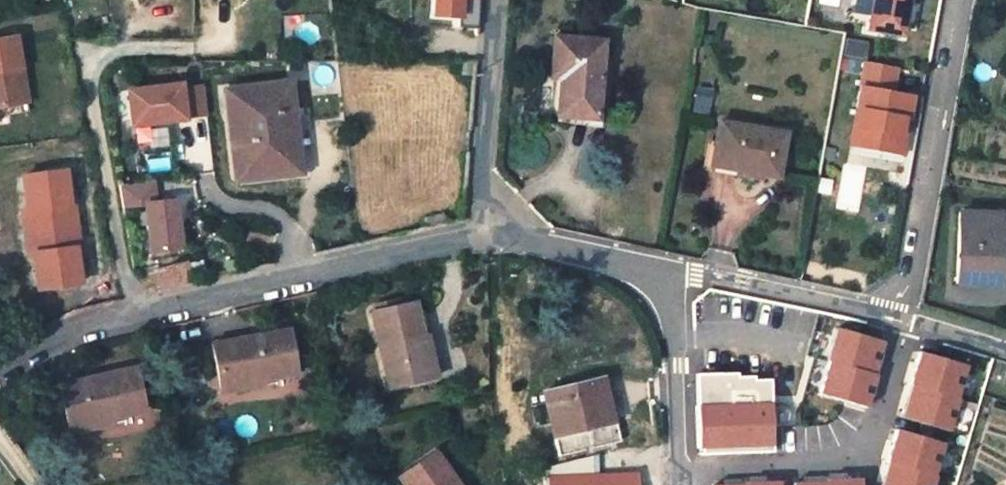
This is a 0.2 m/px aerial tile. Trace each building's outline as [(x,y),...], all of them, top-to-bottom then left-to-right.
[(477,5),(452,3),(453,0),(431,0),(430,23),(455,25),(454,36),(475,37),(476,18),(477,5)] [(862,33),(897,39),(904,0),(868,0),(862,33)] [(0,40),(0,109),(19,106),(8,39),(0,40)] [(581,46),(553,42),(548,78),(562,81),(558,118),(591,122),(599,48),(581,46)] [(892,71),(859,65),(847,132),(863,135),(860,153),(896,160),(900,137),(896,131),(898,121),(903,122),(907,99),(887,96),(892,71)] [(471,86),(472,70),(461,70),(459,85),(471,86)] [(558,118),(562,81),(548,78),(544,116),(550,117),(558,118)] [(175,85),(120,90),(124,126),(178,121),(178,119),(200,117),(197,88),(175,90),(175,85)] [(283,178),(280,144),(289,143),(285,88),(221,93),(229,183),(283,178)] [(550,117),(550,123),(594,129),(595,123),(591,122),(558,118),(550,117)] [(739,179),(771,184),(777,137),(716,129),(713,149),(710,171),(739,175),(739,179)] [(863,135),(847,132),(844,150),(860,153),(863,135)] [(292,177),(289,143),(280,144),(283,178),(292,177)] [(710,171),(713,149),(704,147),(700,178),(738,184),(739,179),(739,175),(710,171)] [(62,209),(58,210),(54,177),(12,182),(16,215),(12,215),(17,261),(21,261),(25,294),(67,289),(63,256),(67,255),(62,209)] [(153,182),(118,185),(121,207),(143,205),(148,254),(174,251),(178,246),(174,201),(155,203),(153,182)] [(350,223),(348,206),(340,207),(342,224),(350,223)] [(1000,213),(953,213),(953,283),(1000,284),(1000,213)] [(416,236),(434,232),(433,224),(414,228),(416,236)] [(408,384),(400,344),(404,343),(398,309),(354,318),(370,392),(408,384)] [(822,393),(871,407),(889,343),(839,330),(822,393)] [(199,351),(206,387),(246,379),(247,384),(283,376),(275,335),(199,351)] [(411,342),(404,343),(400,344),(408,384),(420,382),(411,342)] [(905,417),(955,430),(972,367),(921,354),(916,375),(905,417)] [(704,406),(773,403),(772,382),(756,382),(756,377),(740,378),(740,373),(703,374),(704,406)] [(59,428),(96,419),(98,425),(135,416),(126,375),(51,393),(59,428)] [(596,424),(591,404),(598,402),(591,378),(534,394),(545,438),(596,424)] [(247,384),(246,379),(206,387),(208,400),(248,391),(247,384)] [(603,422),(598,402),(591,404),(596,424),(603,422)] [(704,406),(706,448),(774,446),(773,403),(704,406)] [(99,431),(98,425),(96,419),(59,428),(61,441),(99,431)] [(948,445),(899,432),(894,450),(885,484),(938,484),(948,445)] [(426,464),(397,484),(441,484),(426,464)] [(551,484),(639,484),(638,474),(551,477),(551,484)]
